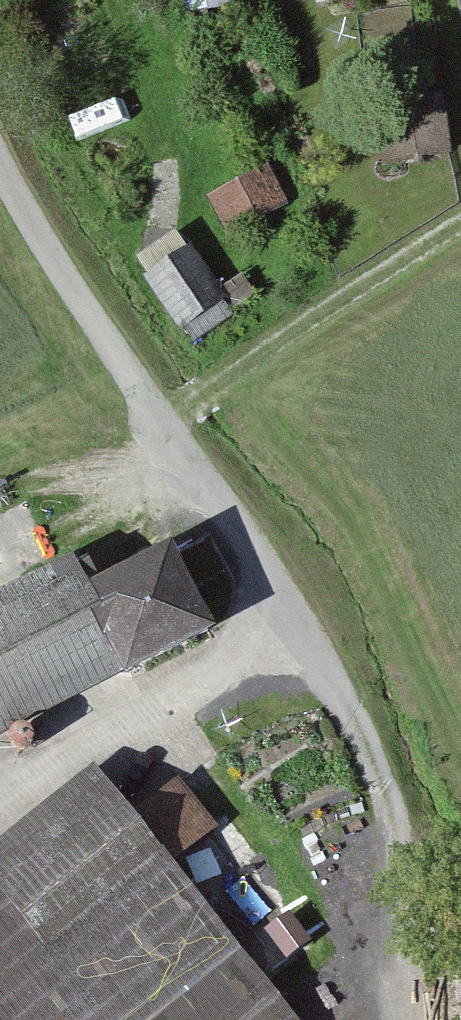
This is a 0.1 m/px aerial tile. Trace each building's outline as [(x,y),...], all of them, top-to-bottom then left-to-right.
[(269,162),(206,195),(227,234),(290,201),(269,162)] [(136,255),(147,272),(187,245),(176,228),(136,255)] [(143,274),(179,328),(184,325),(224,298),(228,295),(192,242),(187,245),(147,272),(143,274)] [(224,298),(184,325),(194,339),(233,312),(224,298)] [(0,598),(0,733),(217,631),(175,542),(86,584),(76,563),(0,598)] [(135,807),(97,759),(0,835),(0,1019),(302,1019),(174,857),(217,823),(178,773),(135,807)]
